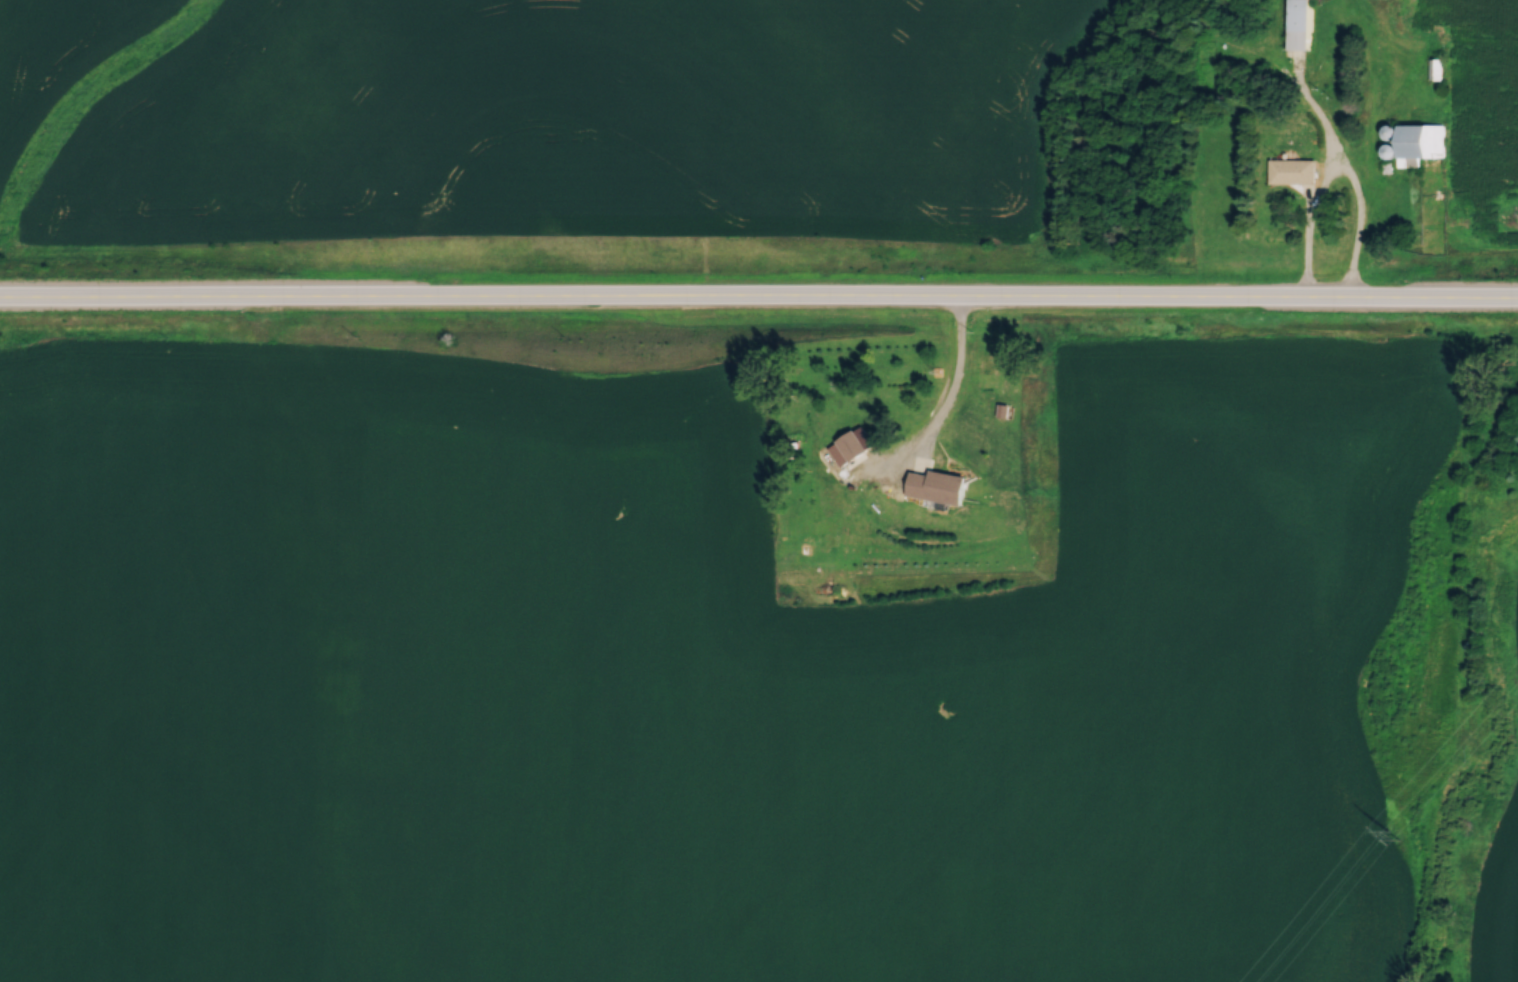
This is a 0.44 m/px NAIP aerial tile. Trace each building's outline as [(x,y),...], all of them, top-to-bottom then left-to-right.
[(1309,0),(1287,0),(1287,46),(1309,46),(1309,0)] [(1429,75),(1441,75),(1441,55),(1429,55),(1429,75)] [(1443,121),(1397,121),(1397,163),(1408,163),(1408,154),(1443,154),(1443,121)] [(1314,180),(1314,156),(1268,156),(1268,180),(1314,180)] [(827,445),(842,463),(866,442),(850,424),(827,445)] [(960,499),(965,472),(909,463),(905,490),(960,499)]
